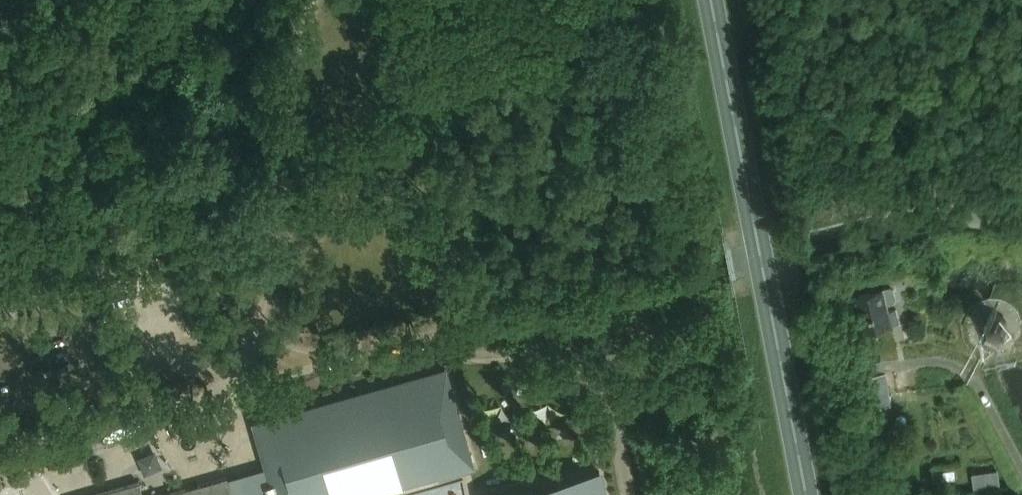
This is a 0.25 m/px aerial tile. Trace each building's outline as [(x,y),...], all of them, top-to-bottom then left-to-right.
[(892,288),(858,295),(866,330),(901,323),(898,310),(890,311),(888,303),(895,302),(898,298),(896,290),(892,288)] [(998,314),(987,317),(982,327),(984,336),(993,341),(1005,339),(1009,329),(1006,320),(998,314)] [(228,479),(232,494),(371,494),(473,467),(446,368),(252,422),(265,468),(228,479)] [(891,406),(887,373),(858,378),(862,410),(891,406)] [(602,468),(477,493),(478,494),(607,494),(602,468)] [(228,479),(227,477),(192,486),(162,494),(232,494),(228,479)] [(139,482),(91,494),(142,494),(139,482)]
